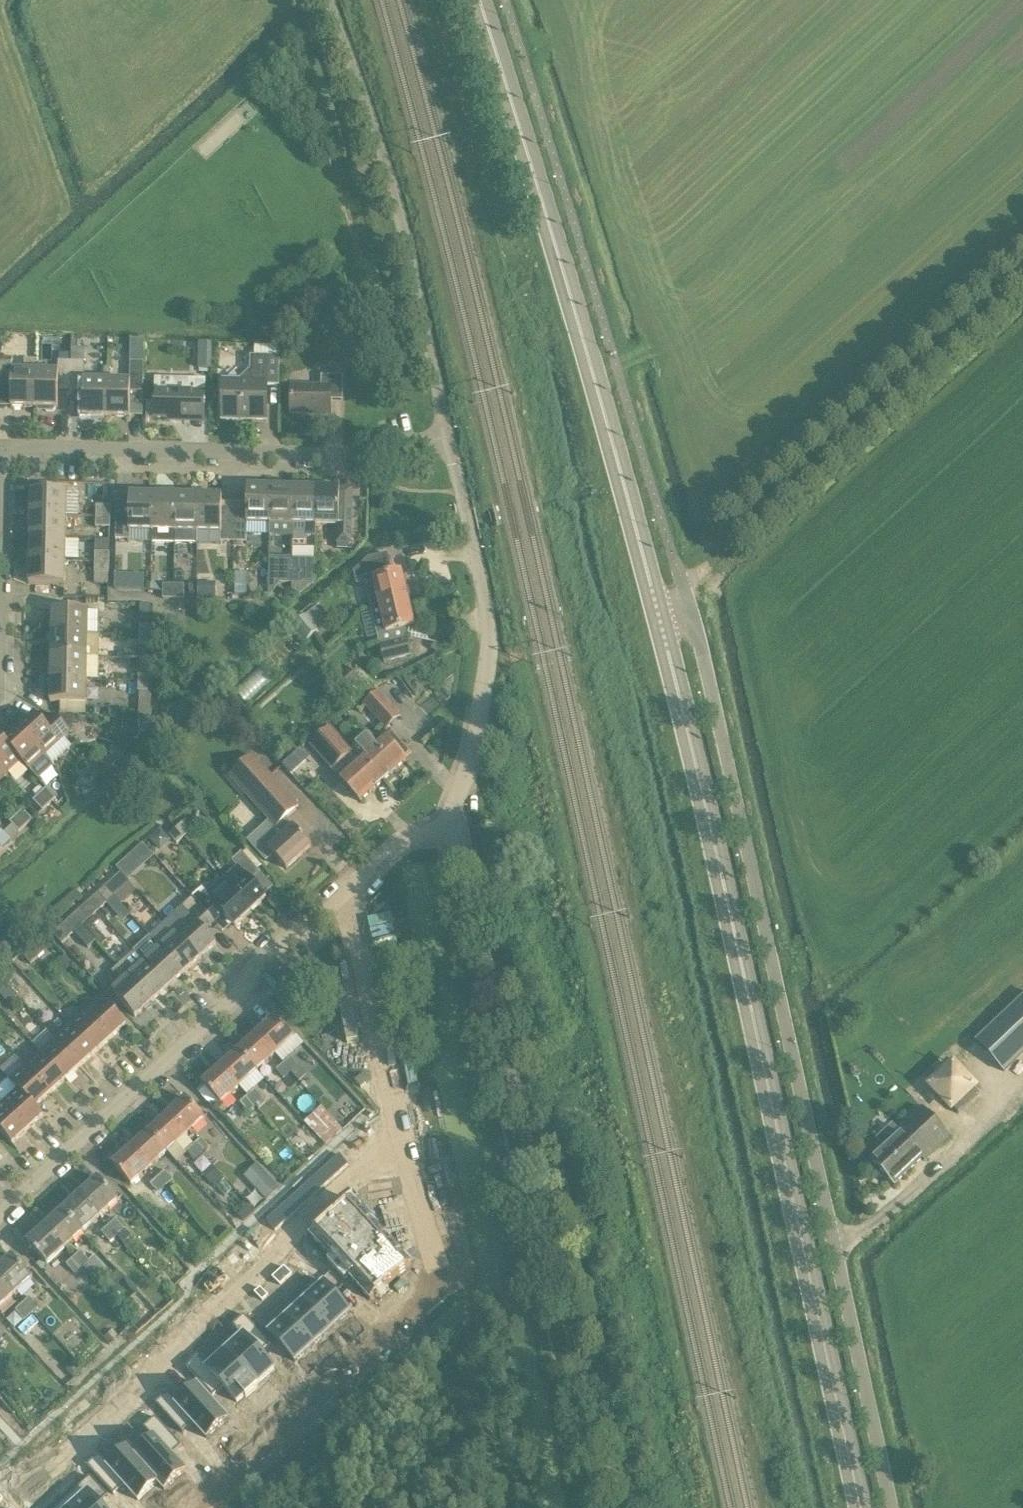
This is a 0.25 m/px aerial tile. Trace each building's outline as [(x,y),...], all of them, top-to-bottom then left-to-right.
[(255,345),(255,355),(251,355),(251,363),(254,367),(241,379),(224,379),(223,419),(267,420),(268,385),(280,385),(280,346),(255,345)] [(199,355),(198,368),(211,368),(212,355),(199,355)] [(0,359),(0,388),(12,388),(12,405),(35,406),(36,370),(35,370),(36,359),(24,359),(24,370),(12,370),(13,360),(0,359)] [(130,380),(107,379),(106,416),(130,416),(131,391),(143,391),(144,361),(130,361),(130,380)] [(58,371),(36,370),(35,406),(44,406),(46,410),(53,410),(56,406),(57,406),(58,390),(71,390),(72,362),(59,362),(58,371)] [(72,362),(71,390),(84,390),(83,415),(106,416),(107,379),(84,379),(84,362),(72,362)] [(344,399),(344,375),(322,374),(322,385),(292,385),(291,412),(331,413),(332,399),(344,399)] [(156,378),(156,390),(155,416),(167,417),(167,422),(205,423),(206,378),(194,377),(194,379),(156,378)] [(235,502),(235,540),(246,541),(247,521),(270,522),(271,486),(248,485),(248,502),(235,502)] [(271,486),(270,522),(271,522),(270,533),(293,534),(293,522),(294,487),(271,486)] [(294,487),(293,522),(293,534),(315,535),(315,523),(316,487),(294,487)] [(352,488),(316,487),(315,523),(339,524),(338,542),(351,542),(352,488)] [(129,529),(152,530),(152,493),(144,493),(142,489),(134,489),(132,493),(130,493),(130,500),(117,499),(116,538),(129,538),(129,529)] [(30,514),(66,515),(67,492),(31,491),(30,514)] [(175,542),(175,530),(176,494),(152,493),(152,530),(152,542),(175,542)] [(175,530),(175,542),(175,543),(198,543),(198,531),(198,495),(176,494),(175,530)] [(222,495),(198,495),(198,531),(222,531),(221,540),(235,540),(235,502),(222,501),(222,495)] [(95,505),(95,516),(109,516),(110,505),(95,505)] [(30,514),(30,536),(66,537),(66,515),(30,514)] [(109,516),(95,516),(94,527),(109,527),(109,516)] [(30,536),(29,559),(65,560),(66,537),(30,536)] [(94,560),(108,561),(109,552),(94,551),(94,560)] [(401,572),(391,574),(387,555),(369,560),(355,572),(358,583),(374,579),(377,593),(369,595),(372,606),(407,598),(401,572)] [(65,560),(29,559),(29,582),(65,583),(65,560)] [(108,561),(94,560),(93,572),(108,573),(108,561)] [(292,583),(292,568),(280,568),(280,583),(291,583),(292,583)] [(315,568),(292,568),(292,583),(291,583),(291,595),(303,595),(302,593),(315,583),(315,568)] [(115,573),(115,587),(125,587),(125,573),(115,573)] [(216,599),(216,582),(198,582),(198,599),(216,599)] [(174,597),(174,583),(164,583),(163,597),(174,597)] [(174,583),(174,597),(186,597),(186,583),(174,583)] [(244,587),(235,587),(235,598),(244,598),(244,587)] [(414,625),(407,598),(372,606),(374,616),(382,614),(386,631),(379,633),(385,661),(412,654),(405,627),(414,625)] [(142,605),(142,619),(153,619),(153,605),(142,605)] [(96,624),(88,624),(88,610),(53,609),(52,632),(88,633),(88,634),(95,634),(96,624)] [(307,642),(319,632),(307,618),(307,619),(295,629),(307,642)] [(139,624),(138,634),(153,635),(153,625),(139,624)] [(52,632),(52,655),(87,656),(88,634),(88,633),(52,632)] [(153,635),(138,634),(138,647),(153,647),(153,635)] [(52,655),(51,677),(87,678),(87,656),(52,655)] [(339,684),(353,700),(370,684),(357,668),(339,684)] [(138,679),(153,679),(153,670),(138,670),(138,679)] [(87,678),(51,677),(51,700),(86,701),(87,678)] [(153,679),(138,679),(138,692),(153,692),(153,679)] [(372,683),(358,695),(365,703),(378,691),(372,683)] [(387,727),(401,714),(379,690),(378,691),(365,703),(387,727)] [(110,705),(110,716),(121,715),(121,705),(110,705)] [(55,713),(45,722),(36,712),(20,727),(46,754),(71,731),(55,713)] [(138,732),(139,720),(126,719),(125,732),(138,732)] [(5,740),(23,760),(22,760),(30,769),(46,754),(20,727),(5,740)] [(370,734),(355,748),(384,780),(408,758),(407,757),(412,752),(392,730),(386,736),(385,735),(377,741),(370,734)] [(334,731),(322,742),(315,748),(323,756),(333,767),(340,775),(339,777),(361,801),(384,780),(355,748),(355,747),(352,750),(334,731)] [(5,740),(0,734),(0,765),(8,774),(22,760),(23,760),(5,740)] [(266,861),(274,854),(287,867),(312,845),(287,817),(299,806),(254,755),(230,776),(270,820),(247,840),(266,861)] [(43,811),(56,798),(46,788),(33,801),(43,811)] [(17,814),(27,825),(33,820),(23,809),(17,814)] [(27,825),(17,814),(9,821),(13,825),(5,833),(11,840),(27,825)] [(176,828),(184,837),(191,832),(182,822),(176,828)] [(184,837),(176,828),(169,835),(174,840),(177,844),(184,837)] [(163,850),(174,840),(169,835),(164,830),(153,840),(163,850)] [(130,878),(156,853),(144,840),(118,865),(130,878)] [(260,871),(242,852),(232,860),(237,866),(223,879),(227,883),(226,884),(250,911),(267,897),(251,879),(260,871)] [(121,872),(112,880),(106,886),(115,896),(130,882),(121,872)] [(192,897),(202,907),(210,916),(215,922),(225,913),(236,925),(250,911),(226,884),(227,883),(223,879),(207,893),(202,888),(192,897)] [(106,886),(99,892),(90,900),(99,910),(107,903),(115,896),(106,886)] [(115,896),(107,903),(115,911),(122,904),(115,896)] [(202,907),(192,897),(166,920),(167,921),(200,958),(217,943),(206,931),(215,922),(210,916),(202,907)] [(90,900),(74,914),(83,924),(99,910),(90,900)] [(74,914),(67,921),(52,934),(61,944),(83,924),(74,914)] [(97,917),(85,928),(101,946),(107,941),(94,926),(100,921),(97,917)] [(166,920),(150,935),(159,945),(184,972),(200,958),(167,921),(166,920)] [(142,961),(143,959),(168,987),(184,972),(159,945),(150,935),(133,951),(142,961)] [(21,954),(42,977),(47,972),(36,960),(39,957),(30,947),(21,954)] [(54,963),(63,973),(72,965),(64,955),(54,963)] [(142,961),(134,968),(126,959),(119,965),(152,1001),(168,987),(143,959),(142,961)] [(113,971),(121,980),(111,989),(135,1016),(152,1001),(119,965),(113,971)] [(0,973),(0,978),(8,986),(14,980),(4,969),(0,973)] [(87,1011),(112,1038),(128,1024),(103,997),(87,1011)] [(973,1045),(1000,1074),(1022,1052),(1022,998),(973,1045)] [(112,1038),(87,1011),(72,1024),(97,1052),(112,1038)] [(257,1034),(275,1054),(294,1037),(276,1017),(257,1034)] [(97,1052),(72,1024),(57,1038),(81,1066),(97,1052)] [(257,1034),(240,1050),(258,1070),(275,1054),(257,1034)] [(81,1066),(57,1038),(42,1052),(66,1079),(81,1066)] [(258,1070),(240,1050),(222,1066),(240,1086),(258,1070)] [(66,1079),(42,1052),(26,1065),(51,1093),(66,1079)] [(290,1056),(283,1063),(292,1071),(300,1081),(307,1074),(290,1056)] [(51,1093),(26,1065),(11,1079),(19,1089),(20,1088),(36,1106),(51,1093)] [(240,1086),(222,1066),(203,1083),(222,1103),(240,1086)] [(19,1089),(4,1102),(29,1129),(44,1115),(36,1106),(20,1088),(19,1089)] [(243,1100),(252,1109),(264,1097),(255,1088),(243,1100)] [(168,1115),(187,1134),(205,1118),(187,1098),(168,1115)] [(4,1102),(0,1106),(0,1129),(13,1143),(29,1129),(4,1102)] [(324,1103),(306,1119),(327,1143),(345,1127),(324,1103)] [(895,1185),(924,1158),(926,1161),(951,1136),(924,1107),(899,1130),(893,1124),(877,1139),(885,1148),(872,1160),(895,1185)] [(187,1134),(168,1115),(150,1131),(169,1151),(176,1144),(184,1152),(186,1151),(193,1144),(185,1135),(187,1134)] [(150,1131),(132,1147),(151,1167),(169,1151),(150,1131)] [(151,1167),(132,1147),(114,1164),(132,1184),(151,1167)] [(339,1154),(267,1220),(275,1229),(348,1163),(339,1154)] [(268,1199),(279,1189),(257,1165),(246,1175),(268,1199)] [(99,1178),(81,1194),(100,1216),(118,1199),(99,1178)] [(81,1194),(63,1210),(83,1232),(100,1216),(81,1194)] [(351,1196),(310,1233),(369,1298),(410,1262),(351,1196)] [(251,1204),(239,1215),(245,1221),(257,1210),(251,1204)] [(83,1232),(63,1210),(46,1226),(66,1247),(83,1232)] [(105,1230),(111,1238),(124,1227),(118,1219),(105,1230)] [(66,1247),(46,1226),(28,1242),(48,1264),(66,1247)] [(108,1268),(106,1266),(95,1254),(89,1259),(81,1250),(74,1257),(83,1266),(95,1279),(108,1268)] [(14,1294),(32,1278),(13,1256),(0,1267),(0,1278),(14,1294)] [(74,1257),(65,1264),(74,1274),(83,1266),(74,1257)] [(284,1264),(278,1269),(286,1278),(292,1272),(284,1264)] [(278,1269),(272,1275),(280,1283),(286,1278),(278,1269)] [(14,1294),(0,1278),(0,1307),(14,1294)] [(324,1283),(305,1300),(331,1328),(350,1311),(324,1283)] [(260,1285),(254,1291),(262,1299),(268,1294),(260,1285)] [(30,1296),(23,1303),(32,1313),(31,1313),(50,1335),(70,1316),(53,1298),(41,1309),(30,1296)] [(305,1300),(288,1316),(313,1344),(331,1328),(305,1300)] [(32,1313),(23,1303),(15,1310),(24,1320),(31,1313),(32,1313)] [(243,1334),(224,1350),(254,1384),(273,1367),(256,1348),(266,1339),(240,1309),(229,1319),(243,1334)] [(288,1316),(269,1333),(295,1361),(313,1344),(288,1316)] [(113,1331),(105,1338),(111,1345),(119,1337),(113,1331)] [(1,1370),(10,1361),(1,1352),(1,1351),(0,1350),(0,1369),(1,1370)] [(193,1354),(182,1363),(209,1392),(219,1383),(236,1401),(245,1392),(248,1395),(257,1387),(254,1384),(224,1350),(205,1367),(193,1354)] [(164,1392),(154,1401),(180,1430),(191,1421),(206,1438),(227,1418),(196,1385),(175,1404),(164,1392)] [(155,1436),(134,1455),(158,1482),(165,1489),(186,1470),(171,1453),(181,1444),(155,1414),(145,1424),(155,1436)] [(95,1455),(85,1465),(112,1494),(122,1484),(137,1501),(158,1482),(134,1455),(128,1448),(106,1467),(95,1455)] [(68,1507),(102,1507),(93,1498),(102,1490),(86,1471),(76,1479),(83,1486),(64,1503),(68,1507)]
